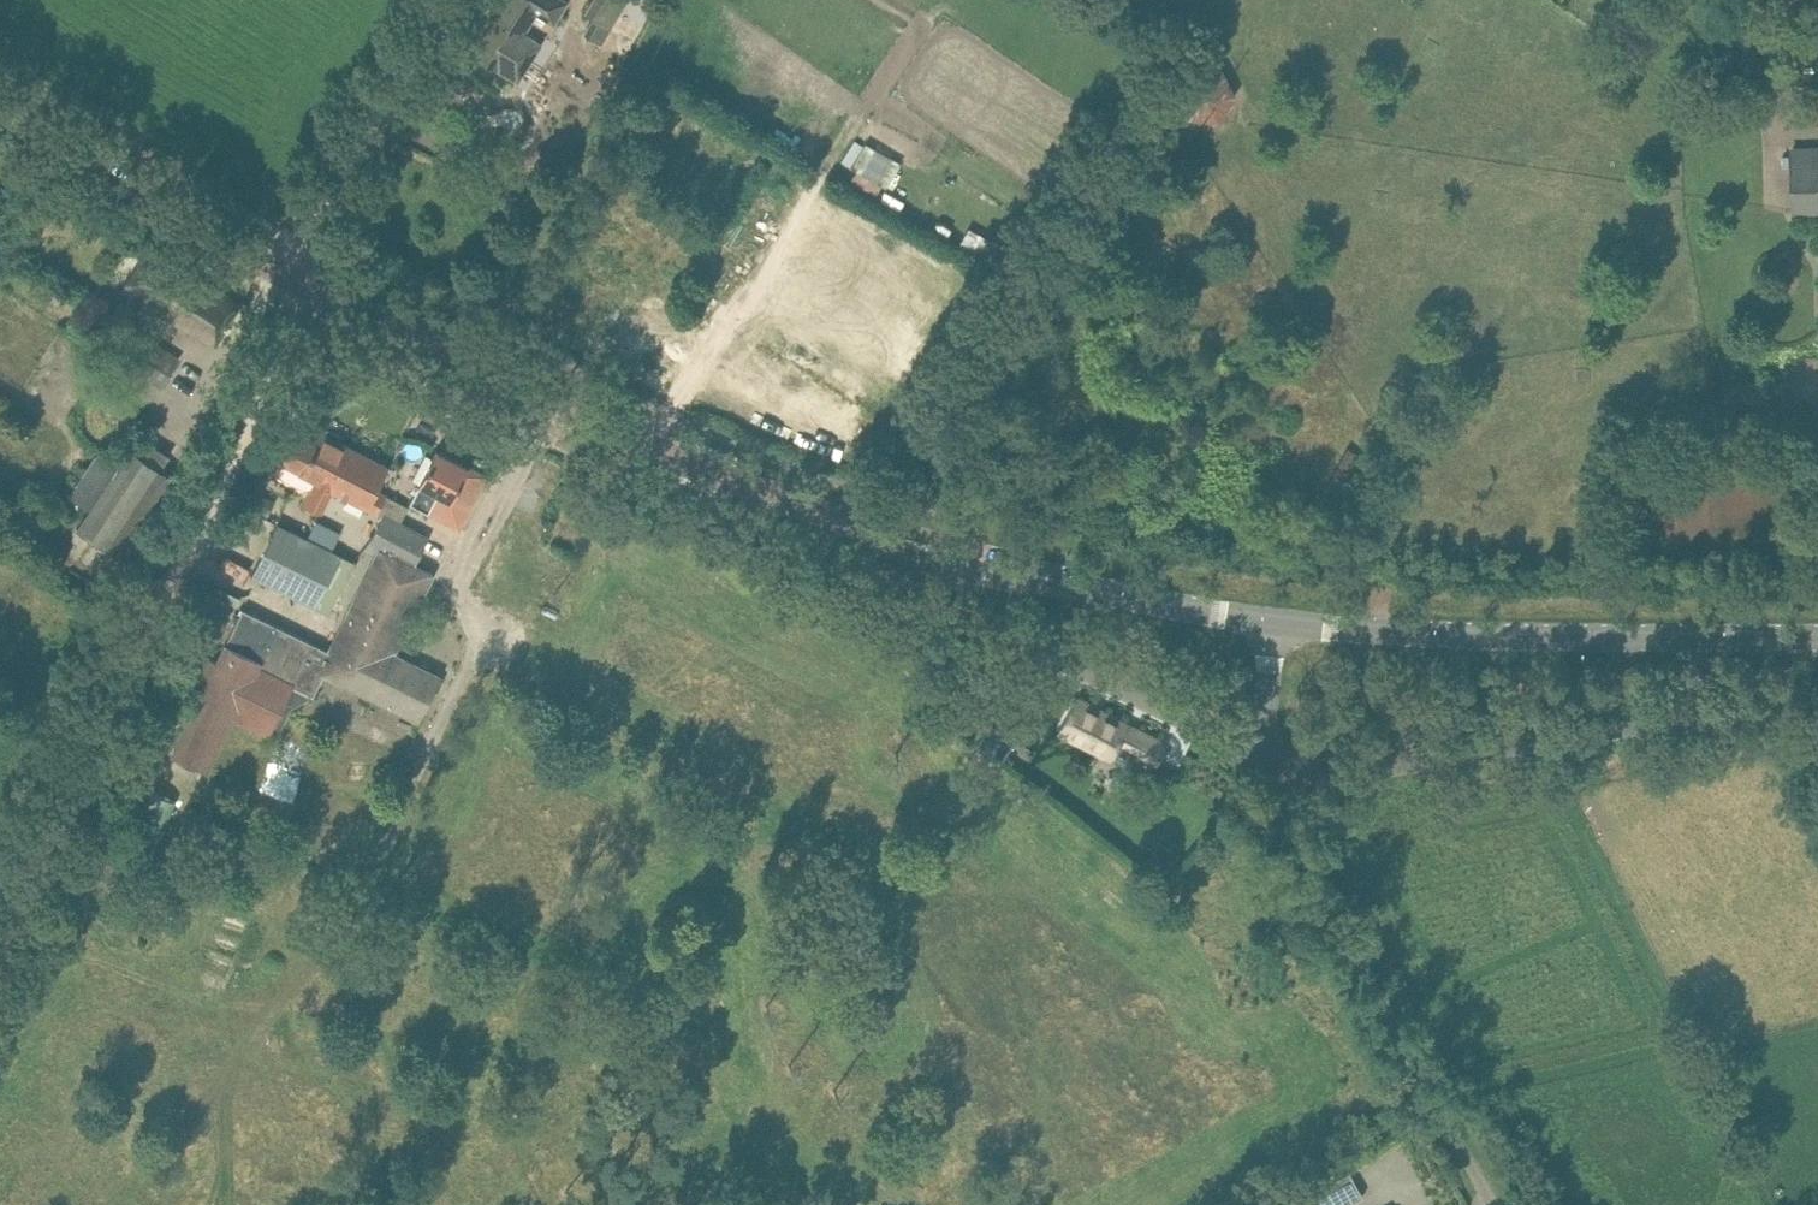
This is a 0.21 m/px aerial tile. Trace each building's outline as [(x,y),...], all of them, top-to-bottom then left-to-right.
[(474,45),(470,52),(499,70),(500,70),(517,81),(540,44),(523,33),(535,13),(553,24),(566,2),(563,0),(502,0),(474,45)] [(584,13),(611,30),(623,10),(627,13),(635,0),(592,0),(584,13)] [(1175,90),(1188,118),(1220,120),(1237,94),(1224,66),(1193,65),(1175,90)] [(1794,203),(1794,216),(1817,215),(1817,147),(1792,148),(1794,203)] [(524,182),(536,188),(545,174),(533,167),(524,182)] [(215,343),(239,302),(147,247),(135,268),(109,312),(125,322),(134,306),(138,308),(142,301),(194,331),(215,343)] [(295,429),(279,460),(299,471),(317,480),(305,503),(320,511),(332,488),(377,511),(386,494),(376,489),(377,487),(379,482),(388,466),(377,460),(321,431),(316,439),(295,429)] [(113,463),(91,450),(67,492),(88,504),(73,529),(113,552),(162,469),(123,446),(113,463)] [(459,527),(486,475),(468,465),(436,448),(419,482),(409,501),(459,527)] [(171,751),(207,769),(234,714),(268,731),(292,684),(313,695),(324,672),(417,718),(438,675),(389,650),(428,572),(413,564),(426,537),(381,515),(369,541),(383,548),(348,621),(333,652),(242,607),(216,660),(202,653),(185,688),(199,695),(171,751)] [(340,553),(277,522),(252,574),(315,605),(340,553)] [(214,653),(229,621),(204,610),(190,642),(214,653)] [(1164,742),(1153,736),(1126,723),(1078,697),(1067,718),(1059,732),(1111,758),(1116,749),(1127,755),(1129,752),(1153,764),(1164,742)] [(370,702),(360,734),(406,749),(416,718),(370,702)] [(1363,1195),(1349,1170),(1294,1200),(1297,1204),(1345,1204),(1363,1195)]
